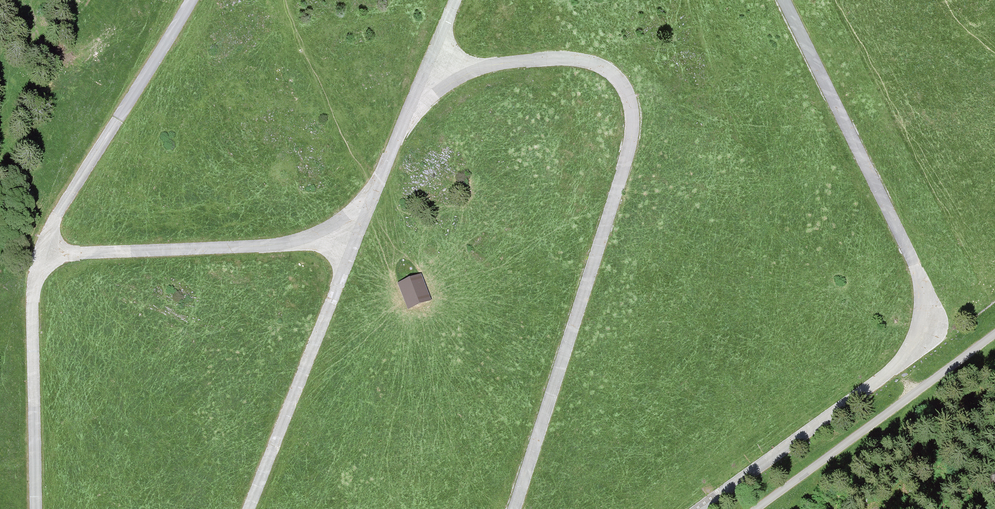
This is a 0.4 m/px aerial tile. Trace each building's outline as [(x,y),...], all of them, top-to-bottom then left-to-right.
[(399,283),(410,311),(434,302),(423,274),(399,283)]
